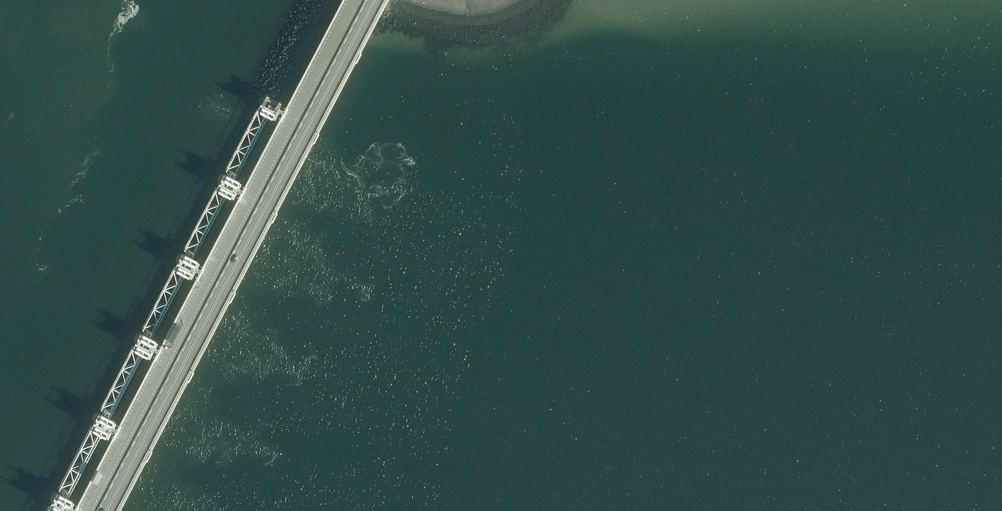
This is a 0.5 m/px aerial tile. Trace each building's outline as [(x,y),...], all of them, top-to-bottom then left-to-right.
[(259,110),(259,111),(271,118),(272,117),(274,118),(279,108),(278,108),(281,103),(278,101),(277,103),(267,98),(269,96),(266,95),(261,104),(260,103),(257,109),(259,110)] [(230,197),(233,198),(241,182),(238,181),(238,180),(226,174),(226,175),(223,173),(215,189),(218,190),(217,191),(230,197)] [(188,276),(191,278),(199,262),(196,261),(197,260),(184,253),(184,254),(181,253),(173,268),(176,269),(175,270),(188,277),(188,276)] [(105,436),(107,437),(115,422),(113,420),(113,419),(101,413),(100,414),(98,412),(90,428),(92,429),(92,430),(104,436),(105,436)] [(73,501),(71,500),(71,499),(59,493),(58,494),(56,492),(48,508),(50,509),(50,510),(52,510),(68,510),(73,501)]
